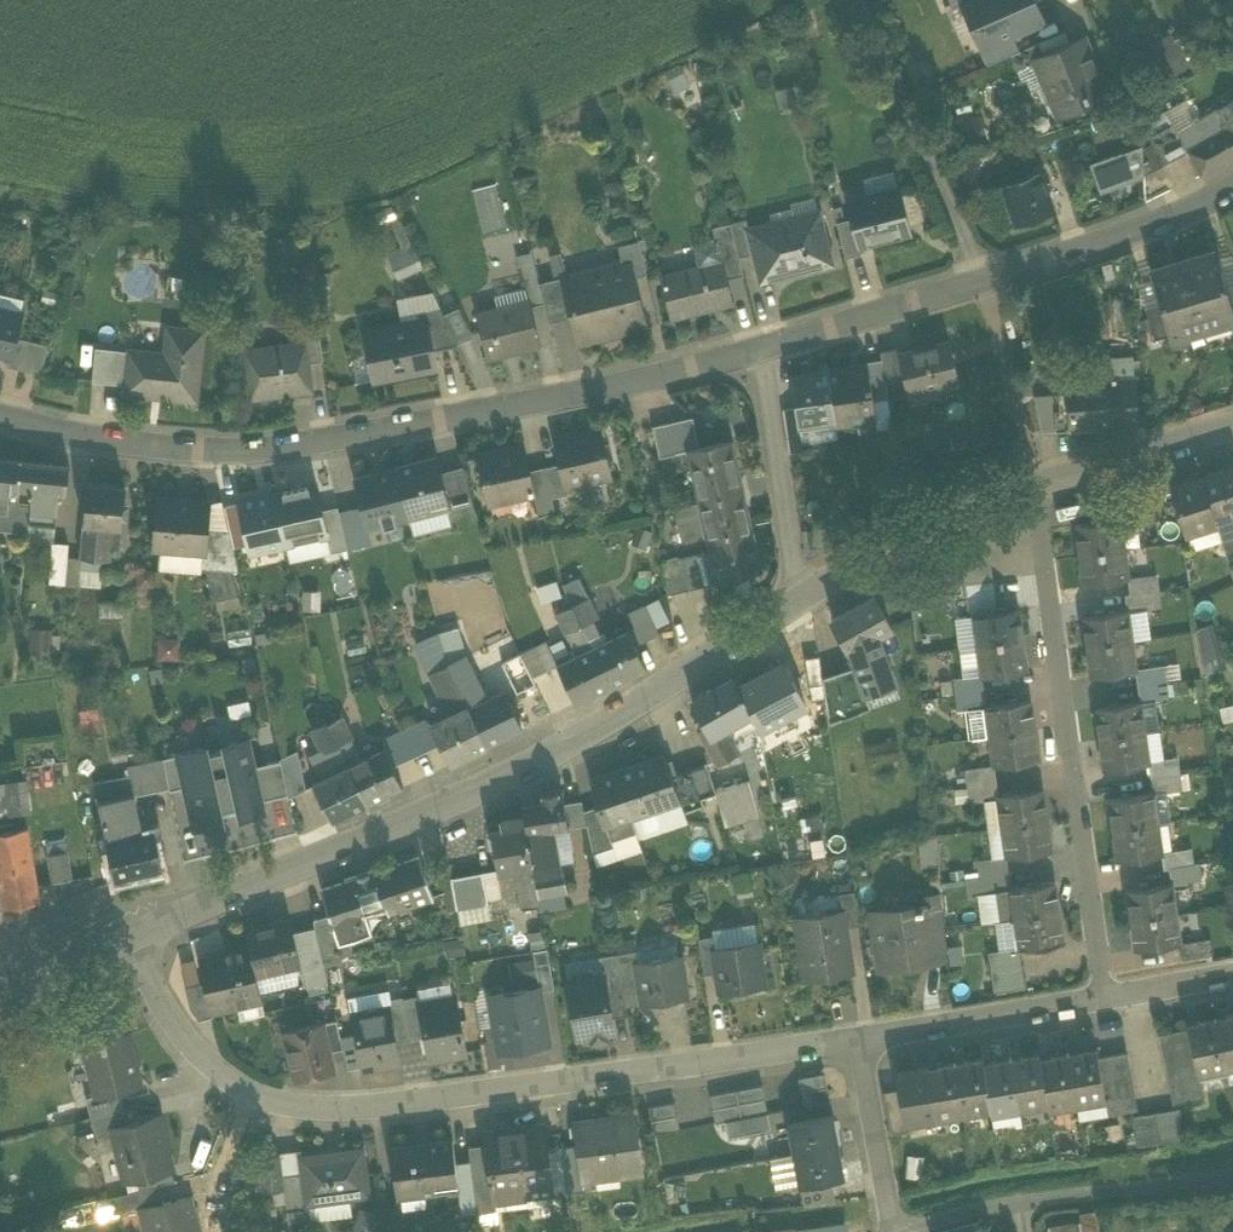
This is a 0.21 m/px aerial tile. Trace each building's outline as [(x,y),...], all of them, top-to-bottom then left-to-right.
[(961,0),(958,0),(952,3),(945,6),(957,33),(973,26),(961,0)] [(1035,0),(962,0),(961,0),(973,26),(982,47),(980,48),(981,49),(1012,35),(1044,21),(1035,0)] [(1064,30),(1038,41),(1044,54),(1070,43),(1064,30)] [(1206,60),(1194,31),(1174,40),(1187,68),(1206,60)] [(1174,40),(1171,33),(1153,39),(1165,76),(1184,69),(1174,40)] [(1012,35),(981,49),(987,64),(1011,54),(1019,50),(1012,35)] [(1046,84),(1058,111),(1106,90),(1083,37),(1070,43),(1044,54),(1035,58),(1035,60),(1046,84)] [(1011,54),(1017,68),(1035,60),(1035,58),(1044,54),(1038,41),(1019,50),(1011,54)] [(1046,84),(1035,60),(1017,68),(1022,80),(1026,78),(1032,91),(1046,84)] [(691,85),(679,62),(664,70),(676,93),(691,85)] [(794,85),(775,89),(780,109),(798,105),(794,85)] [(1145,120),(1153,134),(1172,123),(1177,132),(1195,123),(1182,100),(1145,120)] [(1201,176),(1232,157),(1232,101),(1224,106),(1223,105),(1221,106),(1222,107),(1217,110),(1227,128),(1187,150),(1188,152),(1201,176)] [(1195,123),(1177,132),(1187,150),(1227,128),(1217,110),(1195,123)] [(1149,137),(1164,164),(1188,152),(1187,150),(1177,132),(1172,123),(1153,134),(1149,137)] [(1138,147),(1117,154),(1122,168),(1127,183),(1140,179),(1138,147)] [(1090,164),(1095,178),(1122,168),(1117,154),(1090,164)] [(1127,183),(1122,168),(1095,178),(1101,192),(1127,183)] [(862,177),(867,195),(868,198),(900,190),(895,169),(862,177)] [(1003,186),(1016,223),(1053,210),(1040,173),(1003,186)] [(858,246),(859,246),(911,233),(909,226),(902,195),(900,190),(868,198),(867,195),(847,200),(851,219),(858,246)] [(902,195),(909,226),(925,223),(917,191),(902,195)] [(770,212),(772,222),(818,211),(814,196),(790,202),(791,207),(770,212)] [(818,211),(772,222),(774,228),(821,216),(819,211),(818,211)] [(389,221),(401,247),(412,242),(400,216),(389,221)] [(754,253),(760,281),(832,263),(821,216),(774,228),(772,222),(749,228),(748,228),(754,253)] [(746,219),(731,222),(740,256),(754,253),(748,228),(749,228),(746,219)] [(837,222),(846,257),(861,254),(859,246),(858,246),(851,219),(837,222)] [(744,275),(740,256),(731,222),(713,227),(716,239),(722,260),(726,279),(744,275)] [(303,234),(282,236),(283,258),(305,256),(303,234)] [(693,245),(698,266),(722,260),(716,239),(693,245)] [(628,260),(632,277),(646,273),(638,240),(618,245),(622,262),(628,260)] [(423,268),(412,242),(401,247),(386,253),(398,279),(423,268)] [(555,278),(564,276),(567,275),(561,252),(549,255),(555,278)] [(1184,262),(1203,327),(1232,318),(1232,309),(1226,286),(1218,258),(1216,252),(1184,262)] [(1218,258),(1226,286),(1232,284),(1232,258),(1232,254),(1218,258)] [(574,316),(580,342),(645,326),(632,277),(628,260),(622,262),(602,267),(603,271),(565,281),(574,316)] [(662,275),(672,318),(732,303),(726,279),(722,260),(698,266),(662,275)] [(1170,337),(1203,327),(1184,262),(1151,271),(1153,275),(1157,290),(1161,302),(1160,302),(1161,305),(1170,334),(1170,337)] [(529,306),(544,303),(539,282),(536,267),(521,271),(525,287),(529,306)] [(1137,280),(1146,310),(1161,305),(1160,302),(1161,302),(1157,290),(1153,275),(1137,280)] [(555,278),(539,282),(544,303),(549,322),(574,316),(565,281),(564,276),(555,278)] [(495,295),(499,309),(500,314),(530,307),(529,306),(525,287),(495,295)] [(419,312),(442,308),(434,290),(397,297),(401,324),(420,321),(419,312)] [(0,292),(0,310),(21,315),(25,298),(0,292)] [(1170,334),(1161,305),(1146,310),(1155,339),(1170,334)] [(444,313),(458,345),(474,338),(460,306),(444,313)] [(477,314),(487,358),(539,345),(530,307),(500,314),(499,309),(477,314)] [(429,319),(435,350),(458,345),(444,313),(442,308),(419,312),(420,321),(429,319)] [(0,310),(0,350),(10,353),(12,353),(16,337),(21,315),(0,310)] [(370,355),(375,380),(437,368),(435,361),(434,361),(432,350),(435,350),(429,319),(420,321),(401,324),(365,331),(370,355)] [(306,341),(309,362),(323,361),(318,322),(304,324),(306,341)] [(125,392),(196,399),(203,332),(169,328),(166,355),(130,351),(126,385),(125,392)] [(7,364),(23,368),(30,340),(16,337),(12,353),(10,353),(7,364)] [(49,345),(30,340),(23,368),(42,373),(49,345)] [(246,349),(252,398),(313,390),(309,362),(306,341),(246,349)] [(904,379),(908,394),(959,381),(949,341),(899,353),(898,354),(904,379)] [(882,359),(883,362),(886,382),(904,379),(898,354),(899,353),(898,347),(881,351),(882,359)] [(92,381),(126,385),(130,351),(96,348),(92,381)] [(357,383),(375,380),(370,355),(352,358),(357,383)] [(828,367),(829,370),(868,364),(883,362),(882,359),(828,367)] [(1071,429),(1136,425),(1133,359),(1104,361),(1105,380),(1068,382),(1069,395),(1071,429)] [(888,396),(886,382),(883,362),(868,364),(873,398),(888,396)] [(868,364),(829,370),(793,375),(797,408),(800,425),(836,420),(836,421),(876,415),(873,398),(868,364)] [(1035,397),(1042,431),(1071,429),(1069,395),(1035,397)] [(876,415),(877,421),(877,429),(892,427),(888,396),(873,398),(876,415)] [(783,409),(789,452),(803,450),(802,444),(800,425),(797,408),(783,409)] [(876,415),(836,421),(837,427),(877,421),(876,415)] [(693,417),(670,422),(677,453),(689,451),(689,449),(699,446),(693,417)] [(838,439),(837,427),(836,421),(836,420),(800,425),(802,444),(838,439)] [(660,457),(677,453),(670,422),(653,426),(660,457)] [(560,463),(566,485),(611,475),(600,429),(555,439),(560,463)] [(689,451),(700,501),(742,491),(731,439),(699,446),(689,449),(689,451)] [(478,456),(489,503),(534,493),(535,493),(530,470),(524,446),(478,456)] [(397,468),(409,516),(448,506),(439,473),(435,458),(397,468)] [(19,488),(21,462),(0,460),(0,507),(3,508),(3,507),(8,507),(8,502),(9,502),(10,489),(19,489),(19,488)] [(69,466),(21,462),(19,488),(34,489),(32,504),(32,510),(57,512),(59,491),(66,492),(69,466)] [(560,463),(545,467),(551,496),(567,492),(566,485),(560,463)] [(476,511),(464,467),(439,473),(448,506),(451,517),(476,511)] [(555,511),(551,496),(545,467),(530,470),(535,493),(534,493),(539,515),(555,511)] [(1214,513),(1232,508),(1232,467),(1202,476),(1214,513)] [(409,516),(397,468),(356,478),(363,507),(368,526),(383,523),(384,527),(397,524),(396,519),(409,516)] [(1187,532),(1216,523),(1217,523),(1214,513),(1202,476),(1172,486),(1186,532),(1187,532)] [(104,559),(110,560),(111,548),(119,549),(121,527),(122,527),(126,486),(88,483),(81,557),(104,559)] [(276,493),(286,542),(327,533),(322,509),(317,484),(276,493)] [(754,543),(742,491),(700,501),(702,506),(708,536),(712,553),(754,543)] [(286,542),(276,493),(239,501),(248,544),(250,551),(286,542)] [(1093,498),(1096,513),(1136,507),(1134,493),(1093,498)] [(156,547),(160,547),(204,551),(205,551),(207,527),(209,503),(159,499),(156,547)] [(229,529),(224,505),(223,499),(211,502),(210,527),(229,529)] [(248,544),(239,501),(224,505),(229,529),(234,547),(248,544)] [(2,521),(30,523),(32,510),(32,504),(9,502),(8,502),(8,507),(3,507),(3,508),(2,521)] [(338,505),(322,509),(327,533),(331,551),(348,548),(339,512),(338,505)] [(448,506),(409,516),(414,535),(453,524),(451,517),(448,506)] [(683,542),(708,536),(702,506),(676,512),(683,542)] [(0,507),(0,530),(30,532),(30,523),(2,521),(3,508),(0,507)] [(368,526),(363,507),(339,512),(348,548),(372,542),(368,526)] [(1223,544),(1232,540),(1232,508),(1214,513),(1217,523),(1216,523),(1222,540),(1223,544)] [(57,512),(32,510),(30,523),(55,525),(57,512)] [(1075,524),(1079,555),(1124,549),(1120,518),(1075,524)] [(30,523),(30,532),(29,544),(54,546),(55,525),(30,523)] [(1222,540),(1216,523),(1187,532),(1193,549),(1222,540)] [(653,530),(636,525),(630,544),(646,549),(653,530)] [(828,528),(813,526),(813,531),(811,545),(826,546),(827,531),(828,528)] [(203,568),(207,568),(223,570),(231,570),(239,571),(234,547),(229,529),(210,527),(207,527),(205,551),(204,551),(202,568),(203,568)] [(801,530),(806,563),(853,536),(851,527),(827,531),(826,546),(811,545),(813,531),(801,530)] [(331,551),(327,533),(286,542),(291,561),(331,551)] [(959,543),(963,568),(992,564),(988,539),(959,543)] [(1223,544),(1227,557),(1232,556),(1232,540),(1223,544)] [(66,568),(67,568),(68,556),(68,543),(56,543),(55,568),(66,568)] [(759,568),(754,543),(712,553),(706,554),(710,571),(716,570),(718,577),(759,568)] [(202,568),(204,551),(160,547),(159,568),(203,571),(203,568),(202,568)] [(1128,578),(1124,549),(1079,555),(1083,585),(1128,579),(1128,578)] [(700,554),(683,557),(690,589),(707,585),(700,554)] [(81,557),(68,556),(67,568),(67,574),(80,574),(80,569),(81,557)] [(80,569),(102,571),(104,559),(81,557),(80,569)] [(667,594),(690,589),(683,557),(660,563),(667,594)] [(963,568),(965,584),(994,580),(992,564),(963,568)] [(65,584),(66,568),(55,568),(54,584),(65,584)] [(230,598),(223,570),(207,568),(214,601),(217,601),(230,598)] [(80,569),(80,574),(79,585),(101,587),(102,571),(80,569)] [(155,569),(136,569),(136,587),(155,586),(155,569)] [(223,570),(230,598),(239,596),(231,570),(223,570)] [(1128,579),(1130,595),(1154,591),(1159,591),(1157,574),(1128,578),(1128,579)] [(565,590),(572,604),(583,599),(581,594),(587,591),(579,576),(563,583),(565,590)] [(557,580),(536,587),(542,603),(563,596),(557,580)] [(965,584),(967,600),(996,596),(994,580),(965,584)] [(321,610),(321,589),(302,589),(302,609),(321,610)] [(583,599),(572,604),(582,625),(593,620),(599,617),(587,591),(581,594),(583,599)] [(1156,608),(1154,591),(1130,595),(1125,595),(1127,610),(1127,612),(1147,609),(1156,608)] [(241,607),(239,596),(230,598),(217,601),(219,612),(241,607)] [(833,619),(850,650),(878,635),(891,627),(873,596),(833,619)] [(998,611),(996,596),(967,600),(969,616),(975,616),(975,614),(998,611)] [(658,597),(646,603),(657,627),(670,621),(658,597)] [(628,630),(634,643),(659,631),(657,627),(646,603),(628,612),(634,627),(628,630)] [(100,616),(122,616),(122,604),(100,604),(100,616)] [(566,633),(582,625),(572,604),(561,609),(558,605),(553,607),(565,633),(566,633)] [(975,616),(978,645),(1023,639),(1019,609),(998,611),(975,614),(975,616)] [(1127,612),(1132,641),(1151,639),(1147,609),(1127,612)] [(1083,617),(1087,647),(1132,641),(1127,612),(1127,610),(1083,617)] [(959,647),(978,645),(975,616),(969,616),(955,618),(959,647)] [(593,620),(582,625),(593,647),(604,642),(593,620)] [(1227,667),(1213,623),(1195,629),(1203,678),(1227,667)] [(577,655),(593,647),(582,625),(566,633),(577,655)] [(53,628),(30,627),(29,649),(52,650),(53,628)] [(250,627),(227,630),(229,646),(252,643),(250,627)] [(604,642),(593,647),(611,685),(647,668),(634,643),(628,630),(604,642)] [(894,681),(878,635),(850,650),(865,691),(894,681)] [(180,637),(158,637),(158,660),(180,660),(180,637)] [(417,644),(428,666),(440,660),(429,639),(417,644)] [(1026,669),(1023,639),(978,645),(982,674),(982,675),(1026,669)] [(546,641),(536,646),(547,670),(557,664),(546,641)] [(1136,669),(1132,641),(1087,647),(1091,677),(1136,671),(1136,669)] [(978,645),(959,647),(963,676),(982,674),(978,645)] [(536,646),(520,653),(532,677),(547,670),(536,646)] [(576,702),(611,685),(593,647),(577,655),(557,664),(576,702)] [(515,686),(532,677),(520,653),(519,651),(501,660),(515,686)] [(823,677),(820,655),(805,657),(811,700),(826,698),(823,677)] [(475,677),(465,656),(448,665),(437,670),(434,665),(429,668),(441,694),(458,686),(475,677)] [(783,663),(738,687),(752,714),(758,727),(760,729),(805,705),(783,663)] [(1179,664),(1164,666),(1167,682),(1181,680),(1179,664)] [(1136,671),(1138,686),(1167,682),(1164,666),(1136,669),(1136,671)] [(826,698),(829,722),(864,710),(850,668),(823,677),(826,698)] [(953,678),(956,694),(984,690),(982,675),(982,674),(963,676),(953,678)] [(504,690),(486,699),(475,677),(458,686),(487,746),(522,728),(504,690)] [(699,730),(717,764),(738,753),(732,742),(725,729),(752,714),(738,687),(733,678),(693,701),(706,726),(699,730)] [(900,697),(894,681),(865,691),(871,707),(900,697)] [(1169,699),(1167,682),(1138,686),(1140,701),(1140,703),(1154,701),(1169,699)] [(452,763),(487,746),(458,686),(441,694),(449,710),(457,713),(433,725),(452,763)] [(986,706),(984,690),(956,694),(958,711),(969,709),(986,707),(986,706)] [(249,699),(227,704),(230,719),(252,714),(249,699)] [(987,714),(990,736),(1034,730),(1030,700),(986,706),(986,707),(987,714)] [(1096,708),(1100,738),(1144,732),(1140,703),(1140,701),(1096,708)] [(1140,703),(1144,732),(1159,730),(1154,701),(1140,703)] [(969,709),(970,717),(987,714),(986,707),(969,709)] [(732,742),(758,727),(752,714),(725,729),(732,742)] [(990,736),(987,714),(970,717),(972,739),(990,736)] [(328,722),(339,743),(353,736),(343,715),(328,722)] [(82,720),(83,731),(101,729),(100,718),(82,720)] [(425,719),(402,730),(414,756),(438,745),(425,719)] [(312,729),(322,750),(323,751),(339,743),(328,722),(328,721),(312,729)] [(397,764),(414,756),(402,730),(385,738),(397,764)] [(1038,760),(1034,730),(990,736),(994,765),(994,766),(1038,760)] [(1163,759),(1159,730),(1144,732),(1149,760),(1163,759)] [(1149,760),(1144,732),(1100,738),(1104,767),(1149,762),(1149,760)] [(254,765),(248,738),(223,744),(225,750),(210,754),(208,745),(177,752),(178,754),(185,787),(194,827),(225,821),(222,809),(237,806),(239,815),(264,810),(262,801),(254,765)] [(349,765),(339,743),(323,751),(322,750),(315,754),(326,775),(326,777),(349,765)] [(385,748),(349,765),(367,803),(403,786),(385,748)] [(288,795),(289,797),(306,789),(298,750),(280,758),(280,760),(288,795)] [(170,791),(185,787),(178,754),(164,758),(169,788),(170,791)] [(665,755),(616,771),(631,817),(678,801),(680,801),(672,775),(665,755)] [(1149,762),(1151,777),(1180,773),(1177,757),(1163,759),(1149,760),(1149,762)] [(134,793),(135,794),(169,788),(164,758),(128,765),(129,774),(130,774),(134,793)] [(262,801),(288,795),(280,760),(254,765),(262,801)] [(706,763),(691,768),(701,798),(702,798),(716,794),(715,790),(706,763)] [(367,803),(349,765),(326,777),(326,775),(313,782),(332,820),(367,803)] [(965,769),(968,786),(996,782),(994,766),(994,765),(965,769)] [(704,805),(702,798),(701,798),(691,768),(672,775),(680,801),(678,801),(682,812),(684,812),(704,805)] [(593,779),(598,794),(602,804),(599,805),(609,835),(610,834),(636,831),(631,817),(616,771),(593,779)] [(1189,772),(1180,773),(1182,790),(1191,789),(1189,772)] [(1182,790),(1180,773),(1151,777),(1153,793),(1153,794),(1168,792),(1182,790)] [(94,782),(99,801),(134,793),(130,774),(129,774),(94,782)] [(0,783),(0,813),(0,816),(32,812),(28,780),(0,783)] [(716,794),(725,826),(743,821),(758,816),(749,781),(715,790),(716,794)] [(999,797),(996,782),(968,786),(970,802),(984,800),(999,798),(999,797)] [(523,801),(525,816),(532,857),(556,854),(552,830),(569,827),(565,803),(562,789),(540,793),(541,799),(523,801)] [(999,798),(1003,827),(1047,821),(1043,791),(999,797),(999,798)] [(1153,794),(1157,823),(1172,821),(1168,792),(1153,794)] [(99,801),(116,879),(163,868),(155,830),(143,833),(135,794),(134,793),(99,801)] [(1109,799),(1113,829),(1157,823),(1153,794),(1153,793),(1109,799)] [(988,829),(1003,827),(999,798),(984,800),(988,829)] [(569,827),(586,824),(583,810),(581,800),(565,803),(569,827)] [(631,817),(636,831),(637,836),(687,819),(684,812),(682,812),(678,801),(631,817)] [(599,805),(583,810),(586,824),(587,824),(593,852),(614,845),(610,834),(609,835),(599,805)] [(533,865),(532,857),(525,816),(501,820),(502,827),(491,829),(498,868),(498,871),(517,868),(533,865)] [(758,816),(743,821),(748,838),(763,834),(758,816)] [(1051,851),(1047,821),(1003,827),(1007,856),(1007,857),(1051,851)] [(1161,853),(1157,823),(1113,829),(1117,859),(1161,853)] [(569,827),(552,830),(556,854),(558,864),(574,861),(569,827)] [(1003,827),(988,829),(992,858),(1007,856),(1003,827)] [(11,853),(15,871),(18,871),(20,883),(36,881),(28,829),(0,834),(0,855),(11,853)] [(614,845),(593,852),(596,866),(643,851),(637,836),(636,831),(610,834),(614,845)] [(938,866),(935,838),(918,840),(921,868),(938,866)] [(1163,868),(1169,868),(1193,864),(1191,848),(1161,853),(1163,868)] [(48,854),(52,881),(81,876),(76,849),(48,854)] [(36,881),(20,883),(18,871),(15,871),(11,853),(0,855),(0,892),(3,908),(41,902),(37,883),(36,881)] [(535,877),(539,896),(564,892),(568,891),(563,867),(559,868),(558,864),(556,854),(532,857),(533,865),(535,877)] [(420,856),(375,871),(386,904),(385,904),(389,914),(434,899),(420,856)] [(978,860),(981,877),(1009,873),(1007,857),(1007,856),(992,858),(978,860)] [(1198,864),(1193,864),(1169,868),(1171,883),(1171,884),(1201,880),(1198,864)] [(517,868),(519,880),(535,877),(533,865),(517,868)] [(498,868),(483,871),(488,900),(503,897),(498,871),(498,868)] [(366,911),(385,904),(386,904),(375,871),(354,878),(366,911)] [(451,877),(457,908),(488,903),(488,900),(483,871),(451,877)] [(1011,888),(1009,873),(981,877),(983,893),(998,891),(1011,889),(1011,888)] [(523,908),(540,905),(539,896),(535,877),(519,880),(523,908)] [(983,893),(981,877),(964,879),(967,900),(979,899),(978,894),(983,893)] [(372,932),(366,911),(354,878),(321,889),(330,915),(339,943),(349,939),(372,932)] [(457,911),(450,878),(442,879),(448,913),(457,911)] [(1012,895),(1015,918),(1060,912),(1055,882),(1011,888),(1011,889),(1012,895)] [(1127,889),(1131,919),(1175,913),(1171,884),(1171,883),(1127,889)] [(843,911),(845,927),(860,925),(855,891),(840,893),(842,911),(843,911)] [(998,897),(998,891),(983,893),(978,894),(979,899),(982,923),(996,921),(1002,920),(998,897)] [(564,892),(539,896),(540,905),(541,911),(567,906),(564,892)] [(924,906),(927,927),(943,926),(944,926),(940,892),(921,895),(922,906),(924,906)] [(1002,920),(1015,918),(1012,895),(998,897),(1002,920)] [(488,903),(457,908),(460,925),(492,919),(488,903)] [(873,913),(881,968),(919,962),(930,946),(927,927),(924,906),(922,906),(873,913)] [(796,917),(806,979),(852,973),(845,927),(843,911),(842,911),(796,917)] [(1064,942),(1060,912),(1015,918),(1019,947),(1019,948),(1064,942)] [(1180,942),(1175,913),(1131,919),(1135,950),(1180,944),(1180,942)] [(314,920),(315,927),(323,959),(354,954),(349,939),(339,943),(330,915),(314,920)] [(1019,947),(1015,918),(1002,920),(996,921),(1000,950),(1019,947)] [(247,931),(251,947),(257,974),(299,965),(301,964),(294,932),(291,921),(247,931)] [(713,936),(715,948),(758,942),(756,923),(712,929),(713,936)] [(930,946),(932,960),(946,958),(943,926),(927,927),(930,946)] [(301,964),(323,959),(315,927),(294,932),(301,964)] [(546,947),(542,929),(528,932),(531,950),(546,947)] [(698,938),(703,974),(717,972),(714,949),(715,948),(713,936),(698,938)] [(461,938),(444,941),(447,958),(464,954),(461,938)] [(1180,944),(1183,959),(1212,956),(1212,938),(1180,942),(1180,944)] [(717,972),(720,992),(765,985),(758,942),(715,948),(714,949),(717,972)] [(963,963),(961,944),(947,945),(948,965),(963,963)] [(932,960),(930,946),(919,962),(932,960)] [(261,991),(257,974),(251,947),(199,959),(204,982),(211,1011),(212,1011),(244,1004),(263,999),(261,991)] [(990,951),(992,969),(1021,965),(1019,948),(1019,947),(1000,950),(990,951)] [(540,988),(540,991),(554,988),(547,949),(533,951),(540,988)] [(636,950),(615,954),(622,987),(640,984),(639,974),(638,974),(636,963),(638,962),(636,950)] [(626,1006),(622,987),(615,954),(599,956),(602,975),(604,974),(612,1017),(628,1015),(626,1006)] [(640,984),(643,1004),(686,997),(680,956),(638,962),(636,963),(638,974),(639,974),(640,984)] [(181,960),(185,987),(200,983),(195,958),(181,960)] [(304,985),(304,986),(308,986),(328,981),(323,959),(301,964),(299,965),(303,981),(298,982),(299,986),(304,985)] [(299,965),(257,974),(261,991),(298,982),(303,981),(299,965)] [(1025,987),(1021,965),(992,969),(995,991),(1025,987)] [(591,1036),(592,1042),(607,1039),(606,1033),(614,1032),(612,1017),(604,974),(602,975),(592,976),(588,973),(574,976),(571,980),(568,981),(578,1038),(591,1036)] [(330,990),(328,981),(308,986),(310,995),(330,990)] [(204,982),(200,983),(185,987),(190,1008),(199,1020),(213,1016),(212,1011),(211,1011),(204,982)] [(419,995),(420,1003),(452,998),(449,983),(418,989),(419,995)] [(640,984),(622,987),(626,1006),(643,1004),(640,984)] [(495,1025),(500,1051),(549,1043),(540,991),(540,988),(490,996),(495,1025)] [(349,996),(353,1013),(389,1007),(388,999),(391,998),(389,989),(349,996)] [(419,995),(404,998),(409,1027),(409,1028),(423,1026),(419,1004),(420,1003),(419,995)] [(395,1030),(409,1027),(404,998),(403,996),(391,998),(388,999),(389,1007),(390,1006),(395,1030)] [(495,1025),(490,996),(472,999),(478,1028),(495,1025)] [(425,1037),(430,1060),(467,1053),(457,997),(452,998),(420,1003),(419,1004),(423,1026),(425,1037)] [(266,1012),(263,999),(244,1004),(247,1016),(266,1012)] [(362,1066),(363,1069),(401,1062),(397,1042),(395,1030),(390,1006),(389,1007),(353,1013),(356,1034),(362,1066)] [(1225,1064),(1232,1062),(1232,1013),(1215,1017),(1225,1064)] [(1194,1056),(1197,1070),(1225,1064),(1215,1017),(1187,1023),(1188,1028),(1191,1042),(1194,1056)] [(329,1051),(343,1048),(341,1037),(337,1020),(323,1023),(329,1051)] [(285,1032),(296,1079),(334,1070),(329,1051),(323,1023),(285,1032)] [(423,1026),(409,1028),(411,1039),(425,1037),(423,1026)] [(397,1042),(411,1039),(409,1028),(409,1027),(395,1030),(397,1042)] [(1160,1034),(1163,1048),(1191,1042),(1188,1028),(1160,1034)] [(97,1093),(97,1095),(120,1089),(142,1084),(128,1033),(83,1044),(97,1093)] [(356,1034),(341,1037),(343,1048),(348,1069),(362,1066),(356,1034)] [(1163,1048),(1165,1062),(1194,1056),(1191,1042),(1163,1048)] [(1068,1053),(1076,1099),(1104,1095),(1103,1085),(1100,1072),(1098,1057),(1096,1048),(1068,1053)] [(1098,1057),(1100,1072),(1129,1067),(1126,1052),(1098,1057)] [(1011,1058),(1019,1104),(1047,1099),(1040,1057),(1039,1053),(1011,1058)] [(1047,1099),(1048,1104),(1076,1099),(1068,1053),(1040,1057),(1047,1099)] [(1165,1062),(1168,1076),(1197,1070),(1194,1056),(1165,1062)] [(955,1062),(963,1109),(990,1104),(983,1062),(982,1058),(955,1062)] [(990,1104),(991,1109),(1019,1104),(1011,1058),(983,1062),(990,1104)] [(926,1067),(934,1114),(963,1109),(955,1062),(926,1067)] [(1226,1069),(1225,1064),(1197,1070),(1198,1075),(1226,1069)] [(908,1124),(935,1119),(934,1114),(926,1067),(897,1072),(900,1088),(906,1124),(908,1124)] [(1100,1072),(1103,1085),(1131,1080),(1129,1067),(1100,1072)] [(1229,1083),(1226,1069),(1198,1075),(1200,1084),(1201,1089),(1229,1083)] [(1168,1076),(1171,1089),(1200,1084),(1198,1075),(1197,1070),(1168,1076)] [(799,1078),(804,1106),(830,1101),(825,1073),(799,1078)] [(1105,1100),(1134,1095),(1131,1080),(1103,1085),(1104,1095),(1105,1100)] [(1201,1089),(1200,1084),(1171,1089),(1174,1104),(1203,1098),(1201,1089)] [(710,1095),(715,1122),(725,1121),(768,1113),(763,1085),(710,1095)] [(883,1091),(891,1134),(909,1131),(908,1124),(906,1124),(900,1088),(883,1091)] [(86,1096),(92,1116),(125,1108),(120,1089),(97,1095),(97,1093),(86,1096)] [(1105,1100),(1104,1095),(1076,1099),(1077,1104),(1105,1100)] [(1136,1109),(1134,1095),(1105,1100),(1108,1114),(1136,1109)] [(1048,1104),(1047,1099),(1019,1104),(1020,1110),(1048,1104)] [(1077,1104),(1076,1099),(1048,1104),(1049,1109),(1077,1104)] [(1105,1100),(1077,1104),(1079,1119),(1108,1114),(1105,1100)] [(648,1107),(654,1134),(680,1129),(674,1102),(648,1107)] [(991,1109),(990,1104),(963,1109),(964,1114),(991,1109)] [(1020,1110),(1019,1104),(991,1109),(994,1123),(1021,1118),(1020,1110)] [(1180,1107),(1156,1112),(1161,1142),(1162,1141),(1185,1137),(1180,1107)] [(128,1121),(125,1108),(92,1116),(95,1131),(112,1127),(112,1125),(128,1121)] [(964,1114),(963,1109),(934,1114),(935,1119),(964,1114)] [(1164,1150),(1162,1141),(1161,1142),(1156,1112),(1156,1111),(1137,1114),(1144,1153),(1164,1150)] [(768,1113),(725,1121),(728,1136),(771,1128),(768,1113)] [(125,1175),(125,1177),(137,1175),(144,1173),(171,1166),(172,1165),(159,1114),(128,1121),(112,1125),(112,1127),(121,1158),(127,1157),(131,1173),(125,1175)] [(616,1164),(618,1176),(642,1173),(634,1114),(575,1122),(578,1145),(581,1168),(616,1164)] [(795,1154),(838,1146),(832,1116),(790,1124),(795,1154)] [(492,1179),(493,1179),(522,1175),(523,1187),(526,1187),(551,1184),(544,1126),(486,1134),(487,1144),(489,1158),(492,1179)] [(391,1148),(397,1196),(400,1196),(425,1192),(458,1188),(459,1188),(456,1162),(453,1140),(391,1148)] [(469,1146),(470,1160),(489,1158),(487,1144),(469,1146)] [(561,1147),(567,1192),(585,1190),(585,1180),(583,1181),(581,1168),(578,1145),(561,1147)] [(843,1176),(838,1146),(795,1154),(800,1184),(831,1178),(843,1176)] [(280,1156),(282,1177),(304,1174),(302,1158),(301,1150),(279,1152),(280,1156)] [(304,1174),(308,1201),(350,1195),(367,1193),(362,1150),(302,1158),(304,1174)] [(795,1154),(771,1158),(776,1189),(800,1184),(795,1154)] [(925,1156),(907,1154),(905,1177),(923,1178),(925,1156)] [(259,1158),(263,1189),(284,1187),(282,1177),(280,1156),(259,1158)] [(121,1158),(125,1175),(131,1173),(127,1157),(121,1158)] [(489,1158),(470,1160),(477,1213),(497,1210),(496,1200),(493,1179),(492,1179),(489,1158)] [(461,1215),(477,1213),(470,1160),(456,1162),(459,1188),(458,1188),(461,1215)] [(583,1181),(585,1180),(618,1176),(616,1164),(581,1168),(583,1181)] [(138,1179),(140,1189),(159,1184),(175,1180),(171,1166),(144,1173),(145,1178),(138,1179)] [(284,1187),(287,1211),(308,1208),(308,1201),(304,1174),(282,1177),(284,1187)] [(140,1189),(138,1179),(137,1175),(125,1177),(99,1183),(103,1198),(110,1196),(140,1189)] [(527,1196),(526,1187),(523,1187),(522,1175),(493,1179),(496,1200),(527,1196)] [(800,1184),(801,1190),(832,1184),(831,1178),(800,1184)] [(164,1202),(159,1184),(140,1189),(110,1196),(115,1215),(141,1208),(164,1202)] [(526,1187),(527,1196),(552,1193),(551,1184),(526,1187)] [(801,1190),(804,1205),(835,1201),(832,1184),(801,1190)] [(425,1192),(400,1196),(402,1209),(427,1206),(425,1192)] [(527,1196),(496,1200),(497,1210),(553,1203),(552,1193),(527,1196)] [(308,1208),(287,1211),(288,1223),(353,1215),(350,1195),(308,1201),(308,1208)] [(115,1215),(110,1196),(103,1198),(75,1205),(79,1224),(115,1215)] [(147,1231),(199,1231),(190,1196),(164,1202),(141,1208),(147,1231)] [(359,1207),(352,1228),(364,1231),(375,1231),(381,1213),(359,1207)] [(497,1210),(477,1213),(479,1226),(499,1223),(497,1210)] [(1098,1218),(1083,1220),(1085,1231),(1100,1231),(1098,1218)] [(1080,1221),(1048,1226),(1049,1231),(1082,1231),(1080,1221)] [(479,1226),(479,1231),(500,1231),(499,1223),(479,1226)] [(796,1231),(839,1231),(838,1223),(795,1228),(796,1231)] [(973,1223),(942,1231),(976,1231),(973,1223)]
